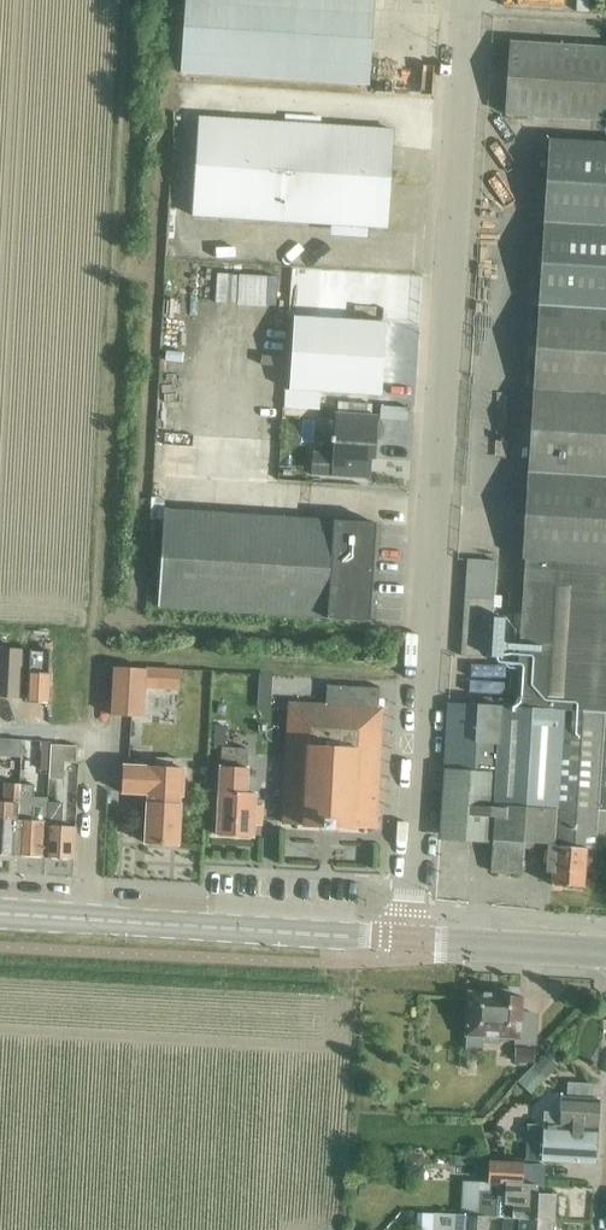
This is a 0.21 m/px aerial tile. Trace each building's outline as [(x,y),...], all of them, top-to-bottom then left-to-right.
[(180,74),(366,86),(372,0),(185,0),(180,74)] [(396,75),(440,77),(444,14),(426,13),(424,38),(398,37),(396,75)] [(605,122),(605,49),(510,43),(506,115),(605,122)] [(200,118),(193,216),(387,228),(393,131),(200,118)] [(503,700),(496,803),(559,808),(557,825),(598,828),(599,809),(605,810),(605,144),(548,141),(522,559),(525,559),(517,701),(503,700)] [(294,317),(289,390),(382,396),(386,323),(294,317)] [(363,458),(375,459),(377,440),(381,440),(382,422),(378,422),(378,417),(336,414),(333,455),(313,454),(312,475),(362,478),(363,458)] [(158,607),(327,618),(327,619),(370,622),(376,523),(333,520),(333,522),(165,511),(158,607)] [(497,561),(468,559),(465,598),(494,600),(497,561)] [(461,656),(490,658),(494,600),(465,598),(461,656)] [(0,649),(0,698),(20,699),(22,651),(0,649)] [(29,651),(28,700),(50,701),(51,652),(29,651)] [(145,671),(114,669),(111,718),(143,719),(145,671)] [(276,675),(276,686),(319,688),(319,677),(276,675)] [(325,707),(289,706),(284,824),(304,825),(304,826),(355,828),(355,827),(375,828),(381,710),(378,710),(379,688),(326,686),(325,707)] [(556,845),(557,825),(559,808),(496,803),(503,700),(470,698),(470,704),(448,703),(441,814),(458,815),(456,841),(487,843),(488,841),(493,841),(492,872),(518,874),(524,868),(526,843),(534,844),(534,848),(544,849),(545,844),(556,845)] [(51,742),(41,742),(40,780),(49,780),(51,742)] [(76,756),(77,745),(52,743),(50,779),(64,780),(65,756),(76,756)] [(262,821),(263,806),(256,806),(256,793),(247,793),(249,749),(222,747),(218,836),(255,838),(256,820),(262,821)] [(123,768),(122,795),(148,796),(148,804),(147,804),(145,845),(164,846),(164,847),(177,847),(177,846),(179,846),(181,806),(180,806),(180,797),(182,797),(184,775),(183,770),(123,768)] [(17,856),(20,793),(21,785),(8,785),(7,804),(0,804),(0,855),(17,856)] [(17,856),(46,858),(48,803),(49,800),(33,799),(33,793),(20,793),(17,856)] [(48,803),(46,858),(74,860),(77,822),(63,821),(64,804),(48,803)] [(598,828),(557,825),(556,845),(556,846),(551,846),(549,872),(555,873),(554,886),(586,888),(587,870),(601,871),(602,849),(597,849),(598,828)] [(472,996),(469,1050),(477,1051),(477,1049),(482,1049),(482,1041),(499,1042),(499,1037),(518,1038),(518,1043),(536,1044),(537,1016),(521,1015),(522,998),(519,996),(519,993),(505,993),(504,997),(497,996),(497,997),(472,996)] [(535,1048),(516,1047),(515,1063),(535,1064),(535,1048)] [(532,1095),(559,1065),(547,1054),(520,1083),(532,1095)] [(527,1161),(543,1161),(595,1164),(599,1100),(592,1100),(592,1086),(569,1085),(568,1099),(562,1098),(561,1111),(545,1110),(544,1125),(528,1124),(527,1161)] [(478,1216),(467,1215),(467,1216),(488,1217),(510,1219),(553,1220),(555,1195),(537,1194),(538,1185),(522,1184),(523,1164),(489,1162),(488,1184),(492,1184),(491,1192),(479,1191),(478,1216)] [(467,1215),(435,1213),(434,1229),(487,1229),(488,1217),(467,1216),(467,1215)] [(553,1220),(519,1219),(519,1229),(553,1229),(553,1220)]
